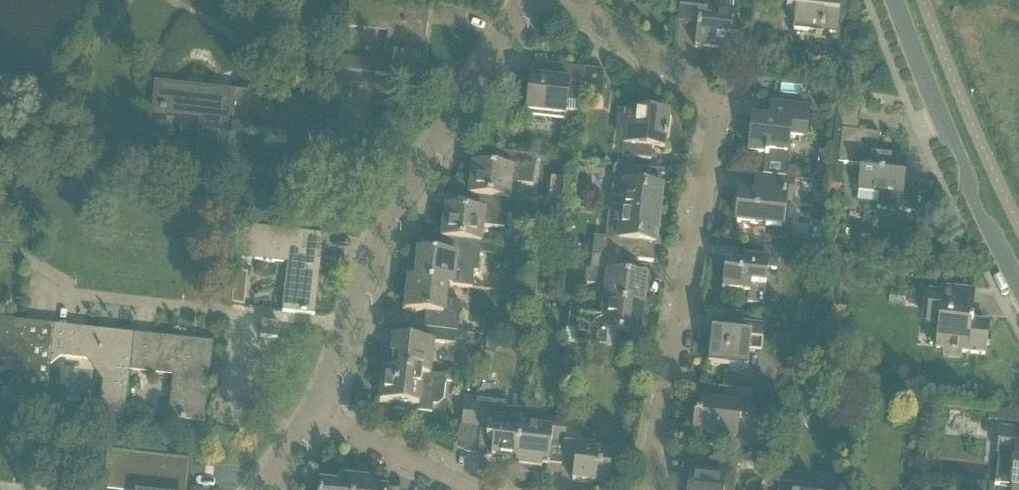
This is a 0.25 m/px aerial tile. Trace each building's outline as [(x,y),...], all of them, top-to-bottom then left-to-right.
[(375,75),(422,80),(430,0),(427,0),(350,0),(347,28),(366,30),(367,19),(389,21),(385,63),(377,62),(375,75)] [(678,26),(680,26),(681,20),(698,22),(697,29),(695,48),(721,50),(722,49),(737,51),(739,34),(731,34),(733,13),(716,12),(717,0),(681,0),(678,26)] [(786,10),(795,10),(793,29),(794,29),(810,31),(837,34),(840,3),(817,0),(787,0),(786,10)] [(530,78),(527,112),(567,115),(567,112),(577,113),(578,113),(580,90),(582,90),(583,90),(582,97),(603,98),(605,72),(604,72),(604,73),(584,71),(585,69),(584,69),(553,66),(552,80),(545,79),(530,78)] [(227,171),(232,125),(234,95),(234,93),(223,92),(223,98),(204,96),(205,91),(214,92),(214,90),(156,85),(153,111),(180,113),(180,118),(201,120),(196,168),(227,171)] [(826,87),(826,94),(830,98),(836,99),(838,89),(826,87)] [(234,95),(232,125),(294,131),(288,178),(320,182),(324,145),(325,140),(325,139),(324,138),(323,138),(324,128),(325,128),(326,127),(327,126),(329,103),(317,102),(317,101),(297,100),(297,101),(287,100),(287,98),(278,97),(278,98),(268,97),(268,96),(249,94),(249,96),(234,95)] [(751,145),(750,153),(765,155),(765,157),(765,162),(787,165),(788,154),(789,145),(790,137),(806,139),(809,108),(772,105),(771,121),(759,120),(753,119),(752,127),(751,145)] [(624,145),(622,157),(628,158),(648,160),(649,148),(665,150),(665,145),(666,140),(669,140),(671,120),(668,119),(668,116),(628,111),(627,112),(633,113),(631,129),(626,129),(624,145)] [(833,163),(830,186),(841,187),(844,164),(860,166),(857,191),(856,201),(877,204),(877,209),(896,211),(916,213),(919,183),(904,181),(905,169),(906,160),(891,158),(888,158),(877,157),(878,145),(880,134),(859,132),(841,130),(840,145),(839,150),(838,163),(833,163)] [(563,141),(554,153),(563,159),(571,148),(566,144),(563,141)] [(475,167),(472,195),(508,199),(510,184),(534,186),(537,157),(496,153),(496,154),(504,154),(503,169),(475,167)] [(624,198),(622,212),(659,216),(662,188),(641,186),(642,169),(615,166),(612,197),(624,198)] [(786,178),(763,176),(761,176),(759,196),(739,194),(739,199),(737,199),(736,208),(738,208),(736,222),(782,227),(785,199),(790,200),(793,179),(786,178)] [(447,210),(444,238),(481,242),(483,228),(506,230),(509,200),(508,200),(508,199),(472,195),(470,195),(470,196),(476,197),(475,213),(447,210)] [(592,249),(591,256),(620,259),(632,260),(634,242),(656,244),(659,216),(622,212),(622,213),(610,211),(607,238),(593,236),(592,249)] [(283,311),(315,315),(318,292),(313,291),(315,280),(319,281),(324,236),(244,227),(240,258),(289,264),(283,311)] [(420,253),(417,282),(454,286),(454,287),(472,289),(474,273),(478,273),(481,242),(444,238),(443,238),(442,239),(449,240),(447,256),(420,253)] [(482,245),(481,255),(491,256),(492,246),(482,245)] [(725,264),(722,290),(733,291),(742,292),(748,293),(747,302),(747,303),(747,304),(764,306),(764,305),(765,297),(765,295),(766,287),(768,269),(776,270),(778,250),(758,247),(738,245),(738,247),(739,247),(738,258),(738,259),(739,259),(739,260),(740,260),(742,260),(741,266),(733,265),(725,264)] [(586,272),(584,286),(595,287),(593,302),(641,308),(643,308),(646,278),(619,275),(620,259),(591,256),(590,272),(586,272)] [(405,309),(405,310),(434,313),(432,329),(448,331),(457,332),(460,303),(446,302),(447,287),(454,287),(454,286),(417,282),(410,281),(407,309),(405,309)] [(944,350),(944,356),(961,358),(961,352),(985,355),(986,346),(990,343),(991,336),(987,334),(988,324),(973,323),(973,321),(971,321),(974,292),(943,289),(943,294),(931,293),(928,323),(939,324),(937,349),(944,350)] [(233,292),(231,305),(244,307),(245,293),(233,292)] [(579,316),(576,346),(589,348),(608,350),(610,334),(637,337),(641,308),(606,304),(593,302),(585,301),(585,302),(585,304),(583,317),(579,316)] [(722,320),(722,321),(738,323),(736,336),(711,333),(708,364),(748,369),(749,351),(761,353),(765,324),(722,320)] [(51,356),(54,331),(54,327),(0,321),(0,355),(15,357),(10,402),(46,405),(51,356)] [(262,321),(260,336),(278,338),(280,323),(262,321)] [(392,371),(431,375),(433,356),(434,346),(433,346),(433,343),(447,345),(448,331),(432,329),(424,328),(423,343),(395,340),(392,371)] [(130,369),(131,369),(134,336),(92,331),(84,338),(76,337),(73,333),(54,331),(51,356),(88,360),(104,379),(100,411),(125,414),(130,373),(130,369)] [(130,369),(130,373),(174,377),(172,396),(169,418),(173,419),(180,419),(180,421),(185,421),(185,420),(205,422),(207,400),(204,400),(205,394),(207,394),(213,344),(134,336),(131,369),(130,369)] [(485,337),(484,348),(496,349),(497,339),(485,337)] [(384,370),(381,402),(396,404),(395,410),(411,412),(411,406),(418,407),(418,412),(432,414),(435,377),(431,376),(431,375),(392,371),(384,370)] [(693,435),(713,437),(735,439),(738,415),(748,416),(751,391),(719,388),(718,390),(719,391),(720,389),(726,390),(724,407),(718,406),(718,403),(702,401),(700,415),(696,415),(693,435)] [(462,427),(474,428),(477,399),(465,398),(462,427)] [(477,399),(474,428),(487,430),(485,452),(484,457),(516,460),(520,428),(521,422),(522,411),(505,410),(506,403),(489,402),(489,401),(477,399)] [(48,401),(47,408),(58,409),(59,402),(48,401)] [(516,460),(516,466),(520,466),(519,471),(540,473),(540,469),(542,469),(542,463),(548,464),(551,443),(563,444),(565,428),(566,428),(567,416),(555,415),(554,422),(540,421),(541,407),(523,405),(522,411),(521,422),(520,428),(516,460)] [(567,420),(566,428),(583,430),(584,422),(567,420)] [(565,428),(563,444),(562,456),(574,457),(571,481),(591,483),(591,488),(603,489),(603,485),(609,486),(614,438),(594,436),(593,447),(581,446),(583,430),(566,428),(565,428)] [(1001,429),(998,452),(1016,454),(1012,489),(1018,489),(1018,431),(1001,429)] [(104,489),(130,489),(132,480),(148,482),(147,489),(186,489),(189,462),(108,453),(104,489)] [(736,462),(705,459),(704,461),(710,461),(708,478),(698,477),(698,478),(691,477),(691,474),(684,473),(683,489),(733,489),(736,462)] [(355,480),(341,478),(340,487),(321,485),(321,489),(354,489),(355,480)] [(380,483),(355,480),(354,489),(379,489),(380,483)]
